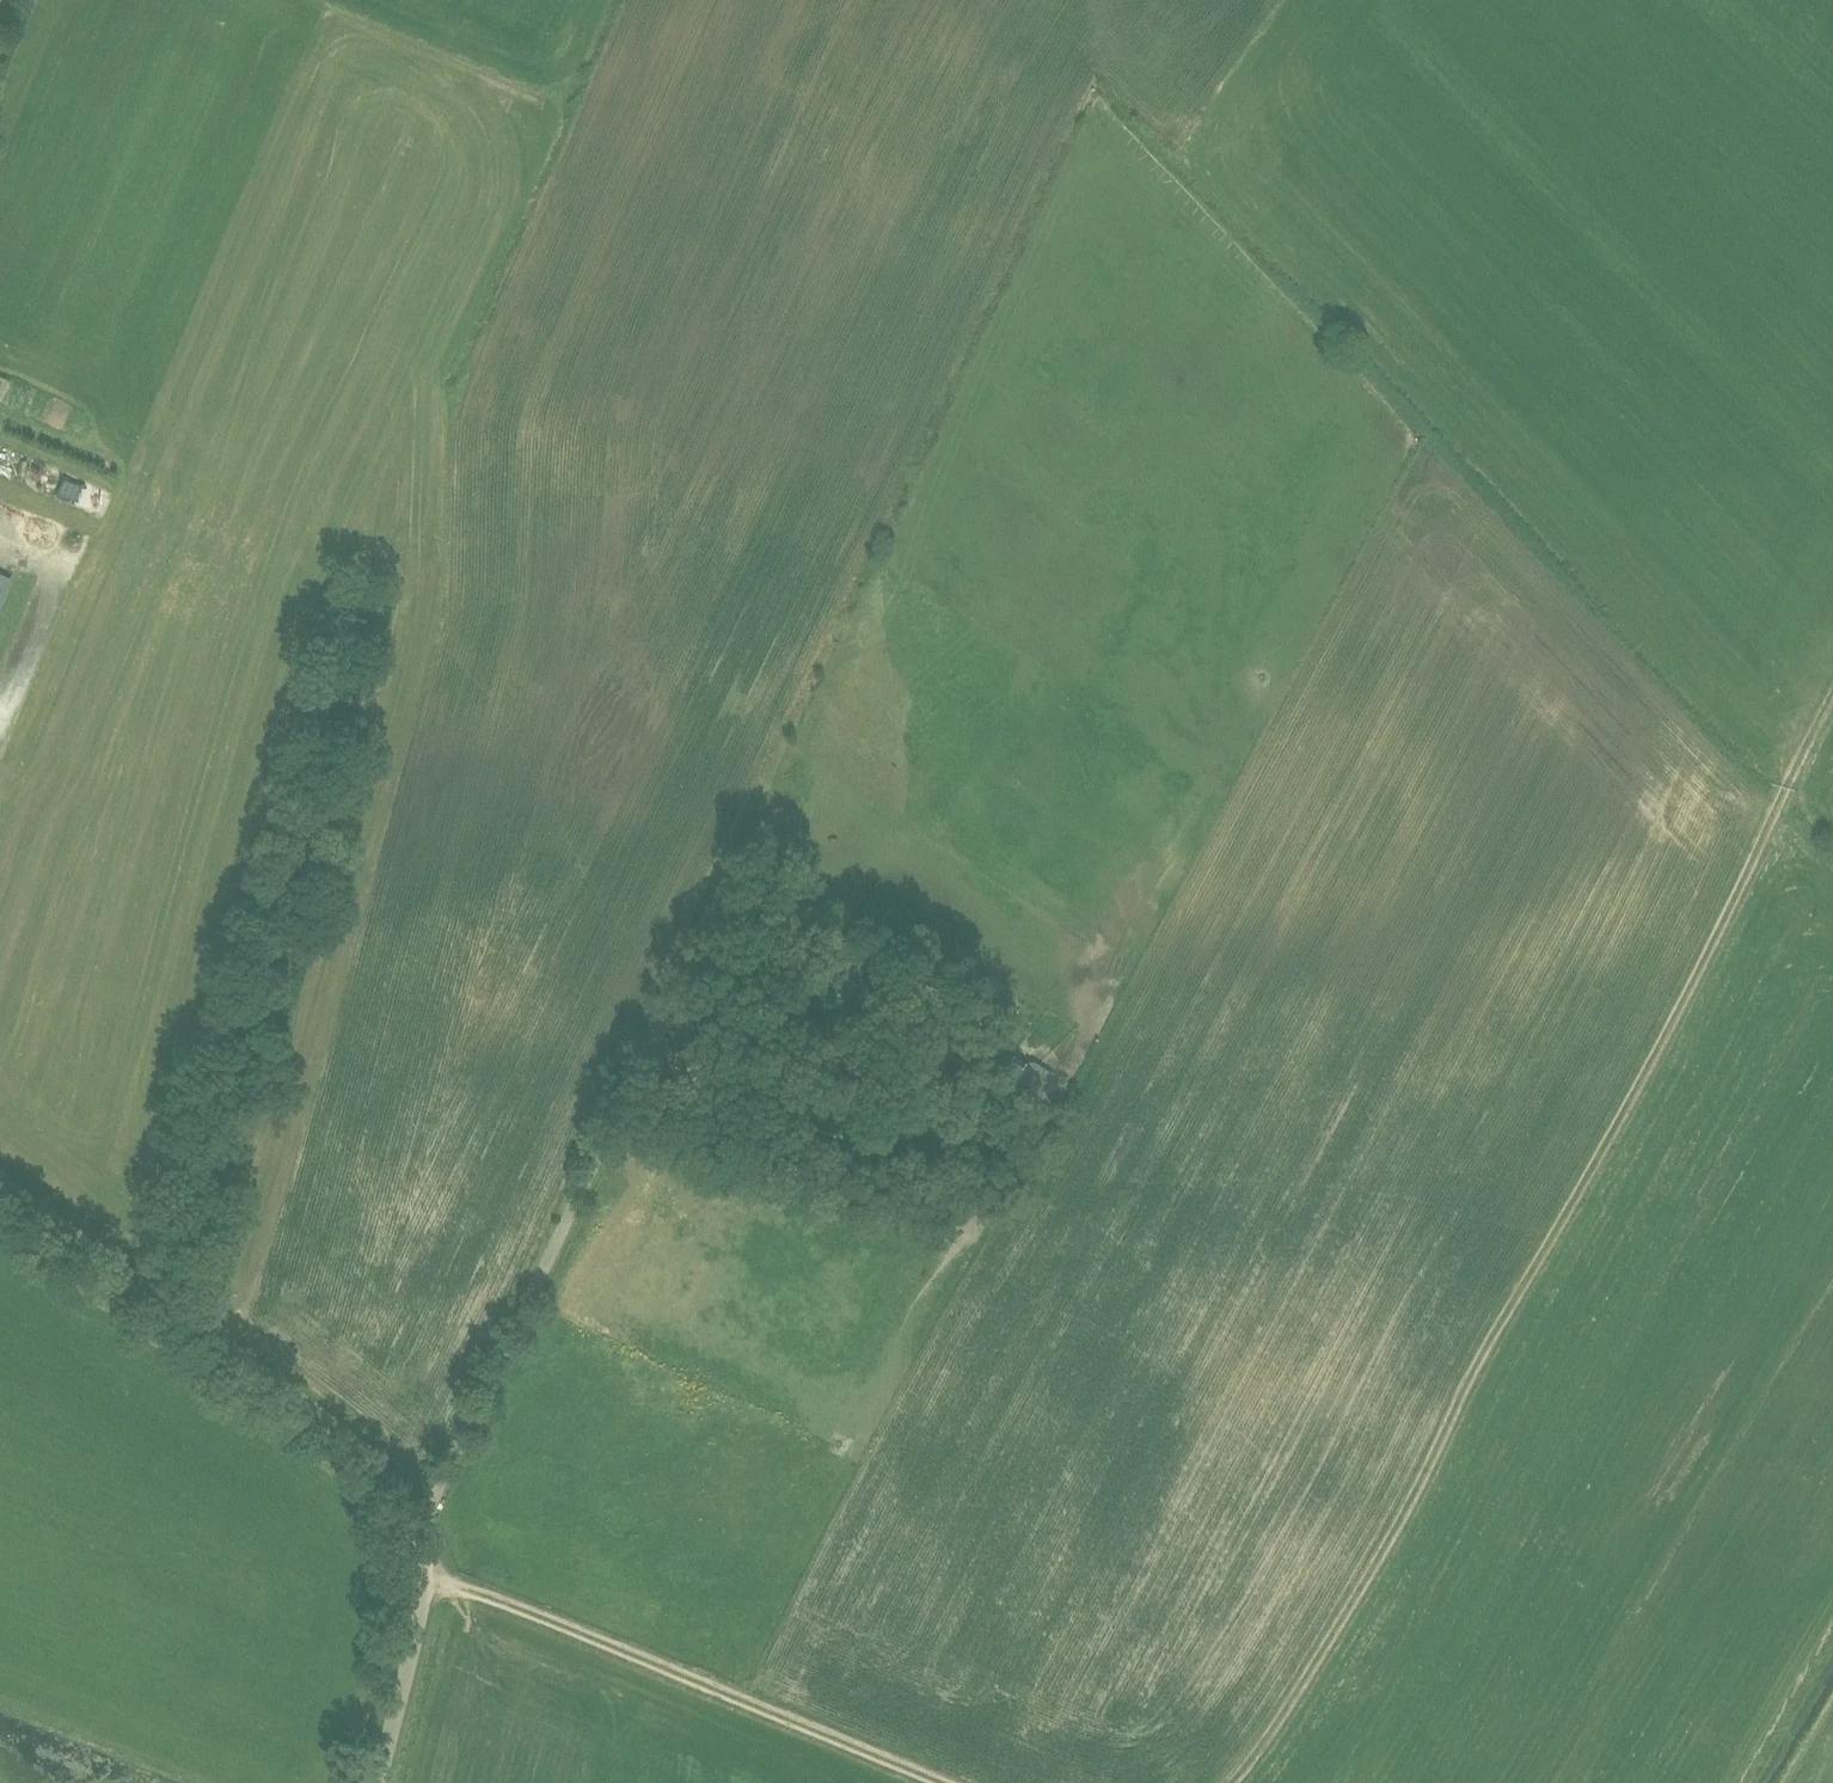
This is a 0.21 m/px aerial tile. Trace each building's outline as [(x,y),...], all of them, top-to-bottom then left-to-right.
[(9,472),(16,452),(0,447),(0,469),(9,472)] [(12,579),(0,574),(0,608),(12,579)] [(1003,1072),(1031,1088),(1040,1074),(1011,1058),(1003,1072)]
